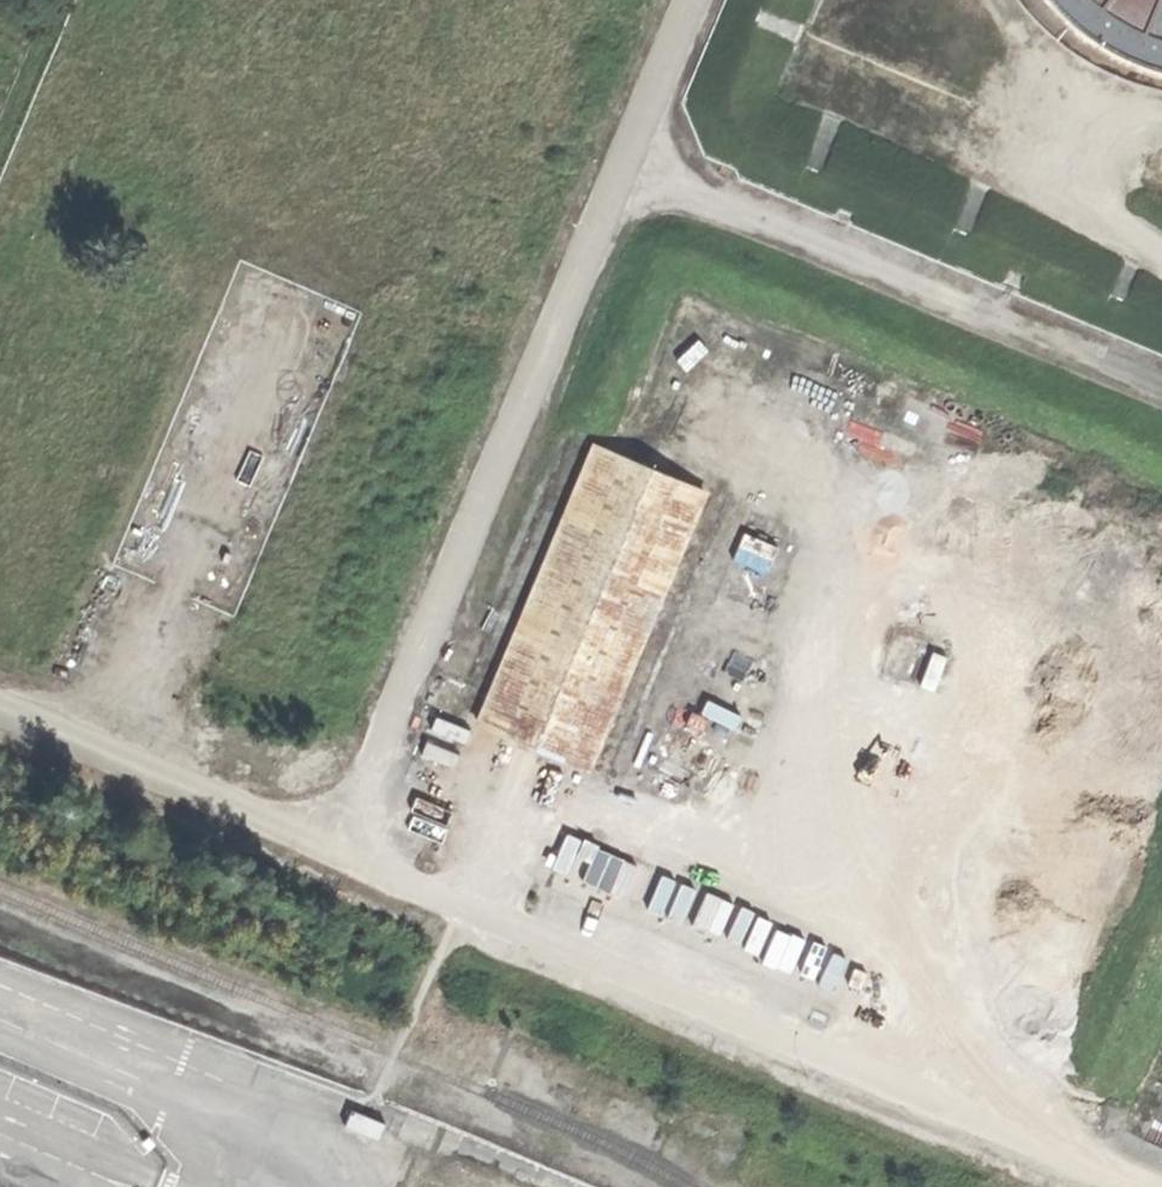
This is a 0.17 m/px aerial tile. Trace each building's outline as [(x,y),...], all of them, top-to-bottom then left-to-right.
[(1106,29),(1161,53),(1161,0),(1072,0),(1106,29)] [(462,729),(547,764),(664,483),(579,447),(462,729)] [(565,839),(558,874),(633,889),(640,855),(565,839)]
